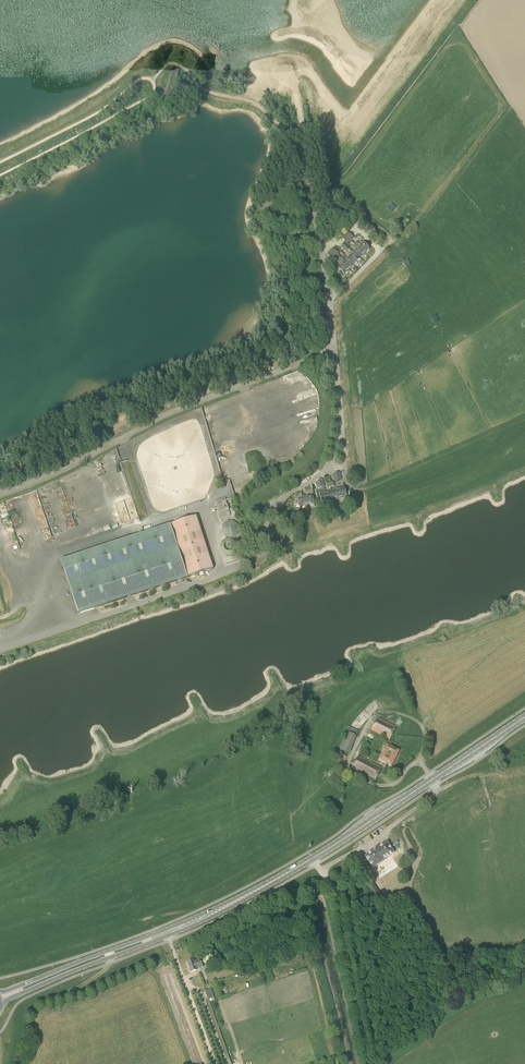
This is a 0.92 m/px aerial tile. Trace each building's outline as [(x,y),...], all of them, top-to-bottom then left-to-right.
[(171,100),(178,70),(171,69),(164,98),(171,100)] [(346,235),(351,241),(354,238),(348,232),(346,235)] [(351,241),(346,235),(343,238),(349,244),(351,241)] [(363,243),(358,248),(365,254),(370,249),(363,243)] [(333,248),(330,251),(336,257),(339,254),(333,248)] [(358,248),(353,253),(360,259),(365,254),(358,248)] [(336,257),(330,251),(327,254),(333,260),(336,257)] [(360,259),(353,253),(348,258),(355,264),(360,259)] [(355,264),(348,258),(343,263),(350,270),(355,264)] [(350,270),(343,263),(338,268),(345,275),(350,270)] [(340,472),(333,475),(335,482),(343,480),(340,472)] [(316,482),(318,490),(326,487),(323,480),(316,482)] [(344,487),(332,491),(336,501),(348,497),(344,487)] [(308,497),(305,497),(308,505),(314,503),(313,499),(315,499),(312,490),(306,492),(308,497)] [(336,501),(332,491),(320,495),(323,505),(336,501)] [(308,505),(305,497),(303,498),(302,493),(296,495),(298,504),(300,503),(301,507),(308,505)] [(221,501),(225,513),(230,511),(226,499),(221,501)] [(216,503),(221,519),(231,516),(230,511),(225,513),(221,501),(216,503)] [(188,578),(180,553),(181,552),(189,578),(214,570),(197,517),(61,561),(79,614),(188,578)] [(237,531),(237,526),(234,520),(232,520),(223,523),(223,529),(226,539),(221,541),(221,549),(222,550),(227,549),(228,549),(227,547),(229,547),(228,542),(232,541),(232,537),(234,536),(234,533),(237,531)] [(390,740),(397,727),(379,718),(372,730),(390,740)] [(350,753),(359,731),(349,727),(347,732),(346,732),(340,748),(350,753)] [(392,767),(400,751),(388,745),(379,760),(392,767)] [(344,764),(347,757),(342,754),(339,762),(344,764)] [(382,768),(368,761),(369,758),(365,756),(364,759),(359,756),(353,768),(376,780),(382,768)] [(387,842),(365,857),(373,868),(382,882),(387,879),(389,882),(396,877),(392,872),(393,871),(394,871),(394,870),(394,869),(395,868),(395,867),(395,865),(394,864),(394,863),(393,862),(392,862),(390,861),(389,861),(388,861),(387,861),(386,862),(385,863),(384,861),(383,860),(394,853),(387,842)] [(374,898),(381,894),(373,883),(367,886),(374,898)] [(187,962),(191,972),(197,970),(196,969),(203,967),(200,959),(194,962),(193,960),(187,962)] [(215,1000),(211,989),(206,991),(210,1002),(215,1000)]
